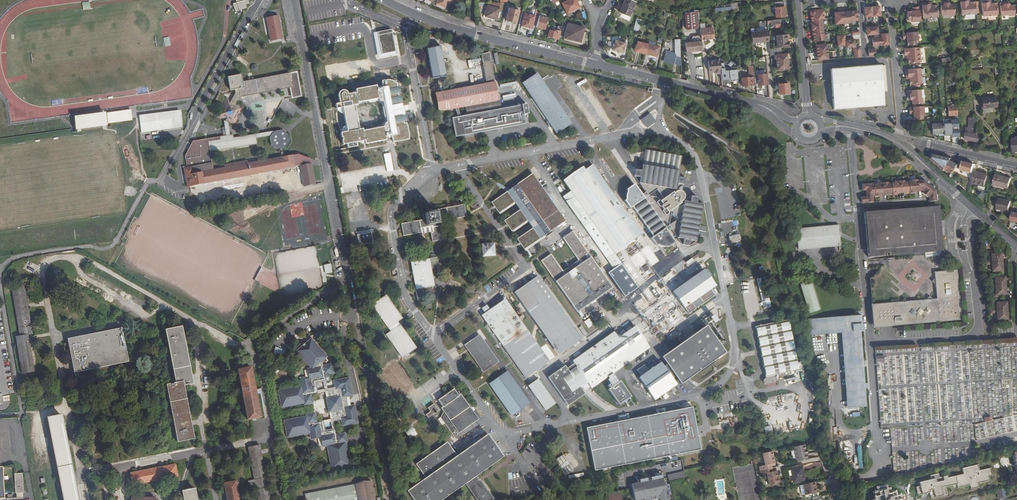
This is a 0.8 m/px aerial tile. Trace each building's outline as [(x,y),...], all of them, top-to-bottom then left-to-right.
[(236,2),(233,3),(234,7),(235,11),(242,9),(246,8),(245,4),(249,3),(248,0),(236,0),(236,2)] [(575,0),(568,0),(561,3),(566,13),(579,7),(575,0)] [(621,13),(629,17),(636,2),(632,0),(624,0),(621,7),(623,8),(621,13)] [(967,0),(960,0),(961,15),(976,13),(975,2),(970,2),(970,1),(967,1),(967,0)] [(940,2),(941,15),(950,14),(950,15),(955,15),(954,4),(950,4),(949,3),(947,3),(947,1),(940,2)] [(989,2),(989,1),(981,1),(982,16),(997,15),(997,8),(997,3),(991,3),(991,2),(989,2)] [(82,2),(83,10),(91,9),(90,2),(82,2)] [(785,16),(784,2),(774,3),(775,17),(785,16)] [(1000,3),(1001,16),(1009,15),(1009,17),(1014,16),(1014,6),(1009,6),(1009,4),(1007,4),(1007,2),(1000,3)] [(930,4),(930,3),(922,4),(924,18),(939,17),(937,5),(932,5),(932,4),(930,4)] [(496,19),(499,8),(487,5),(485,16),(496,19)] [(873,17),(880,16),(879,6),(872,7),(873,17)] [(921,21),(919,6),(913,7),(913,8),(913,10),(911,11),(907,11),(908,20),(912,20),(912,22),(921,21)] [(873,17),(872,7),(864,7),(865,17),(873,17)] [(516,22),(519,10),(508,8),(506,20),(516,22)] [(810,12),(811,21),(823,19),(824,19),(824,11),(810,12)] [(851,21),(850,11),(845,11),(842,12),(843,23),(851,23),(851,21)] [(835,24),(843,23),(842,12),(838,12),(834,12),(835,24)] [(532,24),(536,24),(538,17),(524,13),(521,26),(531,28),(532,24)] [(696,28),(695,13),(685,14),(686,29),(696,28)] [(266,17),(270,41),(283,38),(278,15),(266,17)] [(536,24),(536,27),(544,29),(547,18),(538,16),(538,17),(536,24)] [(812,33),(824,32),(823,19),(811,21),(812,33)] [(579,40),(581,32),(582,26),(567,22),(563,36),(579,40)] [(866,27),(867,35),(878,34),(878,26),(866,27)] [(712,27),(700,28),(700,36),(701,40),(713,39),(712,27)] [(555,38),(558,39),(560,31),(548,28),(546,36),(555,38)] [(394,47),(391,30),(373,33),(378,57),(396,54),(394,47)] [(768,31),(750,32),(751,43),(756,42),(756,43),(761,43),(761,42),(769,41),(768,31)] [(827,31),(824,32),(812,33),(812,35),(813,35),(814,41),(828,40),(827,31)] [(904,33),(903,33),(904,39),(905,39),(907,39),(907,40),(908,45),(917,44),(916,40),(918,40),(917,31),(904,33)] [(583,32),(581,32),(579,40),(563,36),(563,38),(581,43),(583,32)] [(890,44),(889,33),(881,34),(881,38),(882,45),(890,44)] [(782,48),(788,47),(788,41),(786,41),(785,34),(775,35),(777,48),(782,48)] [(838,46),(845,46),(845,40),(844,35),(837,36),(838,46)] [(685,53),(702,51),(702,50),(701,41),(701,40),(700,36),(692,37),(690,42),(685,43),(684,43),(685,53)] [(882,45),(881,38),(872,38),(872,46),(882,45)] [(853,48),(853,47),(855,47),(855,39),(845,40),(845,46),(845,48),(853,48)] [(623,53),(625,43),(615,40),(612,50),(623,53)] [(635,51),(645,53),(648,44),(637,41),(635,51)] [(648,44),(645,53),(657,57),(660,47),(648,44)] [(816,53),(828,52),(827,44),(816,45),(816,47),(816,53)] [(854,58),(861,57),(860,46),(855,47),(853,47),(853,48),(854,58)] [(440,47),(427,49),(432,78),(446,76),(440,47)] [(920,47),(904,48),(905,55),(907,55),(908,55),(908,58),(909,58),(909,63),(921,62),(920,47)] [(777,48),(769,49),(770,55),(775,55),(777,70),(788,69),(786,54),(782,54),(782,48),(777,48)] [(663,61),(679,66),(678,51),(676,51),(676,54),(665,51),(663,61)] [(817,58),(817,61),(828,60),(828,52),(816,53),(817,58)] [(496,89),(489,53),(481,54),(487,84),(435,93),(439,111),(498,101),(497,95),(500,95),(499,89),(496,89)] [(369,59),(328,65),(330,78),(371,72),(369,59)] [(720,70),(719,60),(707,61),(708,71),(714,71),(714,74),(720,73),(719,70),(720,70)] [(832,108),(883,104),(882,91),(886,91),(884,65),(880,66),(880,65),(829,69),(832,108)] [(742,86),(756,86),(754,67),(751,67),(752,77),(741,78),(742,86)] [(908,76),(908,79),(910,79),(910,84),(922,83),(921,68),(906,70),(906,77),(908,76)] [(720,70),(721,82),(725,82),(725,83),(735,82),(734,72),(725,73),(724,70),(720,70)] [(188,175),(190,186),(300,165),(304,186),(315,184),(310,159),(298,154),(284,157),(283,148),(284,148),(289,141),(288,134),(281,130),(274,131),(273,131),(269,132),(233,138),(232,135),(229,135),(227,121),(234,125),(244,107),(235,102),(238,97),(290,87),(292,97),(300,96),(296,72),(289,73),(253,80),(252,78),(248,79),(249,81),(242,82),(241,74),(228,77),(230,90),(235,89),(235,93),(231,100),(226,97),(216,115),(224,119),(226,136),(220,136),(221,140),(208,142),(210,151),(256,144),(255,138),(270,135),(269,137),(270,145),(277,149),(280,148),(281,150),(279,150),(280,153),(281,153),(282,157),(248,163),(247,160),(224,165),(224,167),(213,170),(194,173),(193,166),(184,168),(185,175),(188,175)] [(758,85),(767,84),(767,74),(757,74),(758,85)] [(558,133),(571,124),(538,75),(525,83),(558,133)] [(365,144),(386,140),(386,137),(385,134),(391,133),(391,135),(392,140),(393,140),(393,142),(395,142),(406,140),(406,139),(409,139),(408,137),(409,137),(407,125),(406,126),(406,123),(404,124),(403,122),(405,121),(404,116),(402,116),(402,114),(392,116),(390,106),(400,104),(399,102),(401,102),(400,96),(398,97),(397,93),(400,93),(399,87),(397,88),(396,83),(394,83),(393,82),(392,81),(391,81),(391,80),(389,80),(388,80),(387,80),(381,81),(382,88),(383,91),(377,92),(377,89),(376,86),(355,89),(356,93),(347,94),(347,93),(347,92),(346,92),(345,91),(344,90),(342,90),(341,91),(340,91),(339,92),(338,94),(338,95),(338,96),(339,104),(335,104),(336,107),(331,108),(330,101),(329,100),(328,99),(327,99),(327,98),(326,98),(326,99),(325,99),(327,110),(343,108),(348,131),(340,133),(341,137),(342,137),(343,140),(342,140),(343,145),(347,144),(348,148),(357,146),(356,142),(365,141),(365,144)] [(789,93),(788,83),(778,84),(779,94),(789,93)] [(910,97),(910,99),(912,99),(913,104),(923,103),(923,97),(921,97),(921,89),(908,90),(908,97),(910,97)] [(996,107),(996,97),(982,98),(983,108),(996,107)] [(526,104),(451,118),(461,132),(461,133),(462,133),(462,134),(463,134),(464,134),(464,135),(465,135),(466,135),(467,135),(525,124),(524,115),(528,114),(526,104)] [(954,115),(957,115),(956,105),(948,106),(948,115),(949,115),(954,115)] [(925,114),(924,106),(909,107),(910,114),(911,113),(914,113),(914,115),(914,119),(923,118),(923,115),(925,114)] [(154,113),(139,114),(139,119),(154,117),(180,113),(180,109),(154,113)] [(130,110),(107,113),(108,120),(131,117),(130,110)] [(107,125),(105,112),(74,116),(76,129),(107,125)] [(139,119),(141,130),(182,125),(180,113),(154,117),(139,119)] [(963,138),(977,142),(975,117),(969,118),(968,127),(966,127),(963,138)] [(932,133),(943,133),(942,123),(932,124),(932,133)] [(221,140),(220,136),(193,141),(184,155),(186,167),(193,166),(194,173),(213,170),(210,151),(208,142),(221,140)] [(645,150),(642,165),(679,171),(682,156),(645,150)] [(351,157),(351,153),(345,154),(348,170),(354,168),(353,166),(357,165),(357,167),(365,165),(362,155),(351,157)] [(930,158),(944,171),(945,169),(948,164),(950,160),(951,158),(932,154),(930,158)] [(948,164),(956,169),(958,165),(952,161),(950,160),(948,164)] [(971,173),(974,164),(962,161),(960,170),(971,173)] [(945,169),(953,174),(956,169),(948,164),(945,169)] [(697,235),(699,225),(702,204),(697,197),(691,196),(681,203),(680,202),(680,201),(682,200),(683,199),(683,198),(684,197),(684,195),(683,194),(683,193),(682,192),(681,191),(679,191),(678,191),(676,191),(675,192),(673,193),(672,192),(683,184),(684,178),(679,171),(642,165),(635,169),(634,176),(645,192),(641,194),(635,185),(629,190),(627,191),(627,193),(626,194),(626,196),(626,198),(626,199),(626,201),(630,207),(631,206),(633,208),(626,213),(592,165),(585,170),(583,167),(564,181),(571,191),(563,196),(614,267),(622,262),(615,252),(641,234),(628,217),(635,212),(652,236),(652,237),(656,243),(657,244),(658,244),(659,245),(661,245),(662,245),(664,245),(665,245),(666,245),(669,243),(673,241),(667,232),(671,229),(682,245),(689,246),(689,245),(696,241),(697,235)] [(988,174),(975,171),(972,183),(984,187),(988,174)] [(524,250),(565,221),(531,174),(490,203),(498,214),(513,203),(519,210),(503,221),(511,232),(526,221),(532,229),(517,240),(524,250)] [(1008,189),(1011,178),(995,174),(993,185),(1008,189)] [(908,181),(909,193),(912,192),(912,191),(914,191),(917,191),(917,190),(916,179),(911,180),(911,181),(908,181)] [(920,179),(916,179),(917,190),(921,190),(922,191),(921,192),(923,194),(930,186),(922,180),(920,180),(920,179)] [(904,180),(899,181),(900,193),(903,192),(905,192),(905,193),(909,193),(908,181),(904,182),(904,180)] [(894,183),(891,183),(892,194),(895,194),(895,193),(897,193),(900,193),(899,181),(894,181),(894,183)] [(887,182),(882,183),(883,194),(886,194),(888,194),(888,195),(892,194),(891,183),(887,184),(887,182)] [(862,185),(862,191),(867,190),(867,193),(874,192),(874,185),(873,183),(862,185)] [(877,184),(874,185),(874,192),(875,196),(878,196),(878,195),(880,194),(883,194),(882,183),(877,183),(877,184)] [(930,186),(923,194),(926,196),(927,195),(928,196),(929,201),(935,200),(934,189),(930,186)] [(874,192),(867,193),(867,196),(865,197),(861,197),(862,203),(873,202),(872,196),(875,196),(874,192)] [(1010,201),(998,198),(996,209),(1008,212),(1010,201)] [(424,219),(401,223),(401,225),(403,235),(421,232),(420,228),(432,226),(433,232),(431,232),(432,241),(444,239),(441,217),(448,216),(448,219),(466,216),(464,204),(432,210),(431,209),(422,210),(424,219)] [(898,247),(898,255),(943,250),(941,220),(939,206),(894,209),(895,217),(933,213),(934,229),(935,244),(898,247)] [(893,255),(898,255),(898,247),(935,244),(934,229),(933,213),(895,217),(894,209),(864,212),(868,257),(888,256),(887,248),(892,247),(893,255)] [(707,226),(699,225),(697,235),(705,236),(707,226)] [(838,236),(838,226),(796,230),(797,238),(798,249),(839,245),(838,236)] [(607,281),(572,231),(562,238),(578,260),(563,271),(551,256),(542,262),(573,305),(607,281)] [(741,241),(740,234),(729,236),(730,243),(741,241)] [(480,244),(481,256),(493,254),(491,243),(480,244)] [(311,268),(319,267),(316,246),(303,248),(305,262),(310,262),(311,268)] [(660,262),(649,247),(642,251),(653,267),(660,262)] [(992,263),(1002,262),(1001,253),(993,254),(993,251),(989,252),(989,260),(991,259),(992,263)] [(663,278),(672,292),(683,307),(684,307),(689,313),(715,295),(711,289),(715,285),(708,274),(714,270),(703,254),(682,269),(690,279),(685,283),(677,271),(675,269),(663,278)] [(884,268),(879,269),(876,272),(872,277),(870,278),(872,304),(936,298),(935,285),(934,272),(933,266),(933,257),(925,258),(925,255),(888,259),(889,268),(884,268)] [(643,274),(651,269),(643,256),(635,262),(643,274)] [(429,259),(412,262),(416,289),(419,288),(431,286),(434,286),(429,259)] [(992,270),(992,272),(1003,271),(1002,262),(992,263),(990,263),(990,268),(992,268),(992,270)] [(323,265),(325,274),(332,272),(330,263),(323,265)] [(638,288),(622,265),(615,270),(631,293),(638,288)] [(685,283),(690,279),(682,269),(681,267),(677,271),(685,283)] [(871,304),(873,326),(961,319),(957,270),(951,270),(934,272),(935,285),(936,298),(872,304),(871,304)] [(763,274),(756,276),(764,309),(771,307),(763,274)] [(580,339),(536,277),(515,291),(560,354),(580,339)] [(1006,286),(1005,277),(994,278),(995,281),(993,281),(993,287),(995,287),(1006,286)] [(819,310),(810,281),(800,284),(809,313),(819,310)] [(27,304),(24,284),(12,286),(20,336),(16,336),(22,373),(34,371),(28,334),(32,334),(28,308),(27,304)] [(1006,295),(1006,286),(995,287),(995,290),(993,290),(993,295),(996,295),(998,295),(1006,295)] [(420,290),(416,291),(417,298),(423,297),(423,296),(430,294),(431,296),(437,295),(435,287),(432,288),(420,290)] [(385,296),(372,305),(388,327),(397,321),(401,318),(385,296)] [(547,363),(503,300),(483,314),(527,377),(547,363)] [(1007,311),(1007,302),(996,303),(996,306),(994,306),(994,310),(995,312),(997,311),(1007,311)] [(2,397),(6,396),(9,396),(17,394),(15,383),(9,352),(2,308),(0,309),(1,309),(2,312),(0,312),(0,394),(2,394),(2,397)] [(1008,319),(1007,311),(997,311),(997,315),(995,315),(995,320),(997,320),(999,320),(1008,319)] [(841,332),(848,408),(851,408),(863,407),(862,386),(860,364),(857,332),(861,331),(860,316),(858,316),(855,316),(813,320),(815,334),(841,332)] [(589,328),(594,325),(589,318),(584,322),(589,328)] [(788,319),(755,326),(766,378),(765,378),(764,379),(763,379),(763,380),(763,381),(763,382),(764,383),(765,384),(766,384),(767,384),(777,382),(775,377),(774,377),(774,375),(798,370),(788,319)] [(397,321),(388,327),(391,331),(399,325),(397,321)] [(576,327),(582,336),(585,334),(579,324),(576,327)] [(391,331),(386,334),(402,356),(415,347),(399,325),(391,331)] [(677,380),(680,384),(698,371),(713,360),(725,353),(705,325),(660,356),(665,363),(677,380)] [(193,384),(182,326),(164,329),(175,383),(166,384),(177,442),(194,439),(184,385),(193,384)] [(612,373),(648,347),(634,326),(618,338),(614,332),(573,360),(575,363),(567,368),(565,366),(548,377),(568,405),(584,394),(582,390),(583,390),(584,392),(589,388),(588,386),(590,385),(592,387),(608,376),(612,373)] [(102,367),(128,362),(121,328),(67,339),(74,373),(102,367)] [(479,336),(466,345),(483,370),(496,361),(479,336)] [(278,390),(281,405),(285,405),(289,403),(292,404),(296,402),(300,402),(303,401),(304,402),(305,402),(305,403),(311,402),(311,401),(312,401),(311,393),(325,390),(330,418),(316,420),(314,412),(313,412),(313,411),(307,413),(307,414),(306,414),(306,415),(302,415),(299,417),(295,416),(291,418),(288,418),(284,419),(287,435),(291,435),(294,433),(298,434),(302,432),(306,432),(309,431),(310,437),(321,435),(323,445),(329,444),(327,445),(329,448),(328,449),(330,452),(329,453),(331,455),(329,457),(332,459),(332,461),(330,464),(333,466),(333,468),(349,465),(349,463),(351,460),(348,458),(347,456),(348,453),(347,453),(348,449),(346,449),(347,446),(345,445),(346,442),(345,441),(346,441),(346,440),(347,440),(345,433),(345,434),(344,432),(336,434),(333,420),(341,418),(343,424),(358,421),(354,404),(351,405),(349,395),(352,394),(349,376),(334,379),(335,386),(327,387),(325,380),(330,379),(328,372),(332,371),(332,370),(333,370),(332,364),(331,364),(330,363),(326,364),(326,361),(328,360),(309,339),(304,343),(297,349),(298,353),(302,353),(303,355),(304,358),(306,358),(306,361),(308,361),(309,364),(311,363),(311,366),(308,367),(310,377),(299,379),(300,385),(296,385),(293,387),(289,386),(286,388),(282,388),(278,390)] [(713,360),(698,371),(699,373),(715,362),(713,360)] [(398,392),(411,383),(396,361),(382,370),(398,392)] [(662,366),(660,363),(648,371),(644,365),(637,370),(641,376),(639,377),(654,399),(675,384),(674,382),(662,366)] [(665,363),(662,366),(674,382),(677,380),(665,363)] [(260,417),(251,367),(238,370),(247,419),(260,417)] [(528,403),(506,373),(491,383),(512,414),(528,403)] [(618,381),(612,373),(608,376),(609,378),(607,379),(612,386),(608,389),(619,404),(631,396),(620,380),(618,381)] [(556,403),(539,378),(528,386),(545,410),(556,403)] [(459,432),(477,419),(460,395),(459,396),(454,389),(438,400),(443,407),(441,408),(459,432)] [(435,405),(429,409),(431,412),(427,415),(429,418),(439,411),(435,405)] [(586,428),(595,470),(701,449),(693,407),(586,428)] [(67,447),(66,442),(61,415),(47,417),(64,499),(78,499),(67,447)] [(418,435),(412,426),(405,431),(412,440),(418,435)] [(772,426),(765,426),(766,436),(773,436),(772,426)] [(417,464),(426,478),(408,491),(415,499),(443,499),(465,484),(477,499),(493,499),(494,499),(480,480),(479,481),(476,476),(504,457),(488,435),(457,456),(448,442),(417,464)] [(258,495),(259,499),(270,499),(259,445),(248,447),(255,480),(248,481),(250,490),(251,496),(258,495)] [(806,459),(803,445),(791,447),(794,461),(806,459)] [(774,463),(772,451),(762,453),(764,465),(759,466),(760,474),(766,473),(769,485),(779,483),(776,471),(772,471),(772,470),(771,465),(771,464),(774,463)] [(565,454),(556,458),(564,475),(573,471),(565,454)] [(175,464),(130,473),(133,484),(178,476),(175,464)] [(958,488),(969,485),(970,490),(979,488),(978,484),(990,481),(989,477),(993,476),(991,468),(979,470),(978,465),(962,468),(963,474),(951,477),(951,475),(939,478),(938,473),(930,476),(930,479),(919,482),(919,486),(916,487),(917,495),(929,493),(931,498),(947,495),(945,487),(957,484),(958,488)] [(0,467),(0,499),(24,499),(24,497),(4,498),(3,467),(0,467)] [(791,469),(793,481),(793,482),(805,480),(802,467),(791,469)] [(669,473),(670,480),(686,476),(684,470),(669,473)] [(23,492),(22,473),(14,473),(15,493),(23,492)] [(663,478),(631,484),(635,499),(641,499),(659,496),(659,498),(660,499),(670,499),(669,494),(666,495),(663,478)] [(369,480),(361,480),(353,483),(303,493),(304,499),(298,499),(371,499),(373,499),(369,480)] [(224,483),(227,499),(239,499),(236,481),(224,483)] [(817,492),(814,482),(803,484),(805,495),(817,492)] [(900,495),(896,495),(895,492),(891,493),(890,489),(886,490),(885,486),(877,488),(878,492),(874,492),(875,499),(901,499),(900,495)] [(194,489),(191,490),(191,489),(186,489),(186,491),(183,492),(185,499),(196,499),(194,489)] [(618,491),(608,493),(610,499),(622,499),(620,490),(618,491)]
